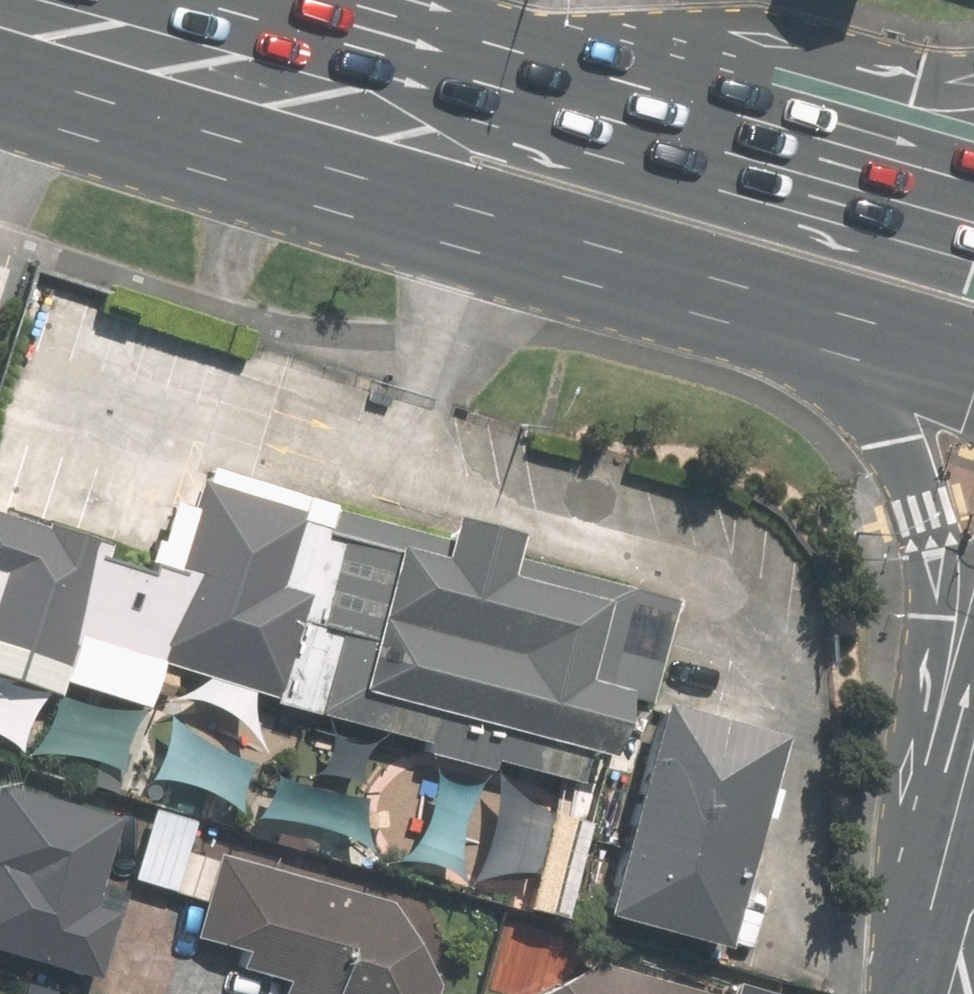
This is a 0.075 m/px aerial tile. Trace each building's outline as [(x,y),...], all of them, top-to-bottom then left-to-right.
[(138,484),(175,374),(41,328),(3,440),(18,446),(9,471),(88,498),(97,470),(138,484)] [(309,502),(205,471),(151,653),(282,692),(313,588),(286,580),(309,502)] [(402,531),(361,687),(618,754),(638,682),(594,670),(617,585),(521,560),(529,530),(462,513),(454,545),(402,531)] [(610,907),(730,940),(789,730),(668,697),(610,907)] [(126,816),(3,774),(0,782),(0,939),(100,974),(127,896),(101,887),(126,816)] [(458,910),(196,836),(202,816),(155,803),(134,875),(209,896),(198,934),(238,945),(234,960),(294,977),(289,993),(434,993),(458,910)] [(636,968),(542,941),(527,993),(731,993),(636,968)] [(732,993),(789,993),(791,987),(738,972),(732,993)]
